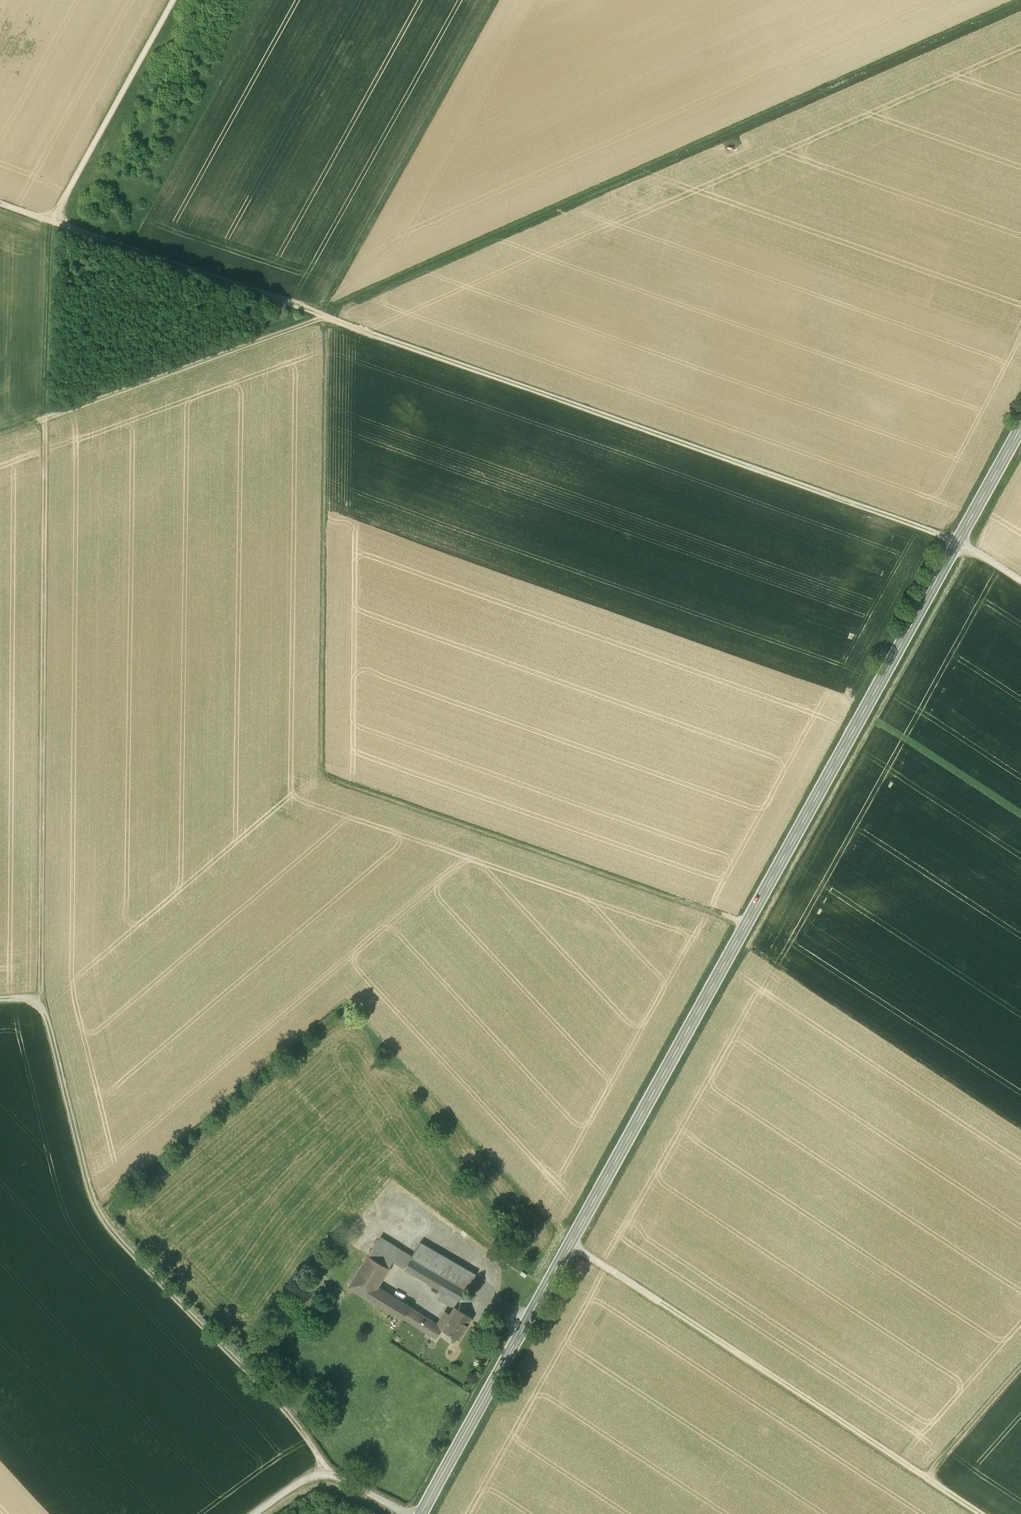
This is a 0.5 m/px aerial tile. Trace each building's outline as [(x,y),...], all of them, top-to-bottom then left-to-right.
[(378,1240),(374,1247),(394,1260),(394,1261),(405,1267),(410,1259),(378,1240)] [(475,1275),(419,1243),(410,1259),(466,1291),(475,1275)] [(369,1255),(389,1268),(394,1261),(394,1260),(374,1247),(369,1255)] [(371,1297),(376,1288),(389,1268),(369,1255),(351,1284),(371,1297)] [(466,1291),(410,1259),(405,1267),(405,1268),(461,1300),(466,1291)] [(402,1321),(404,1317),(371,1297),(351,1284),(348,1288),(363,1298),(402,1321)] [(438,1338),(442,1330),(376,1288),(371,1297),(404,1317),(438,1338)] [(471,1318),(455,1308),(449,1318),(465,1328),(471,1318)] [(465,1328),(449,1318),(442,1330),(458,1339),(465,1328)]
